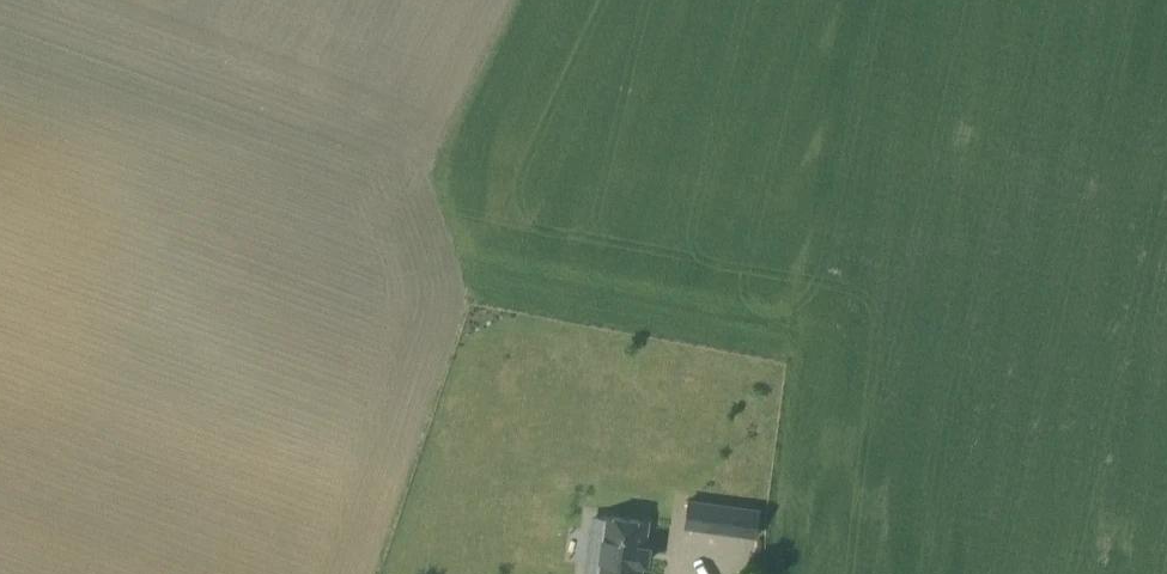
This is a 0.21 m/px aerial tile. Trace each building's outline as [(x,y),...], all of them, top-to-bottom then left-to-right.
[(732,507),(688,501),(687,511),(684,527),(728,532),(731,516),(732,507)] [(603,516),(603,519),(600,539),(590,538),(588,558),(598,559),(596,573),(639,573),(641,563),(646,564),(648,547),(643,547),(646,522),(603,516)]
